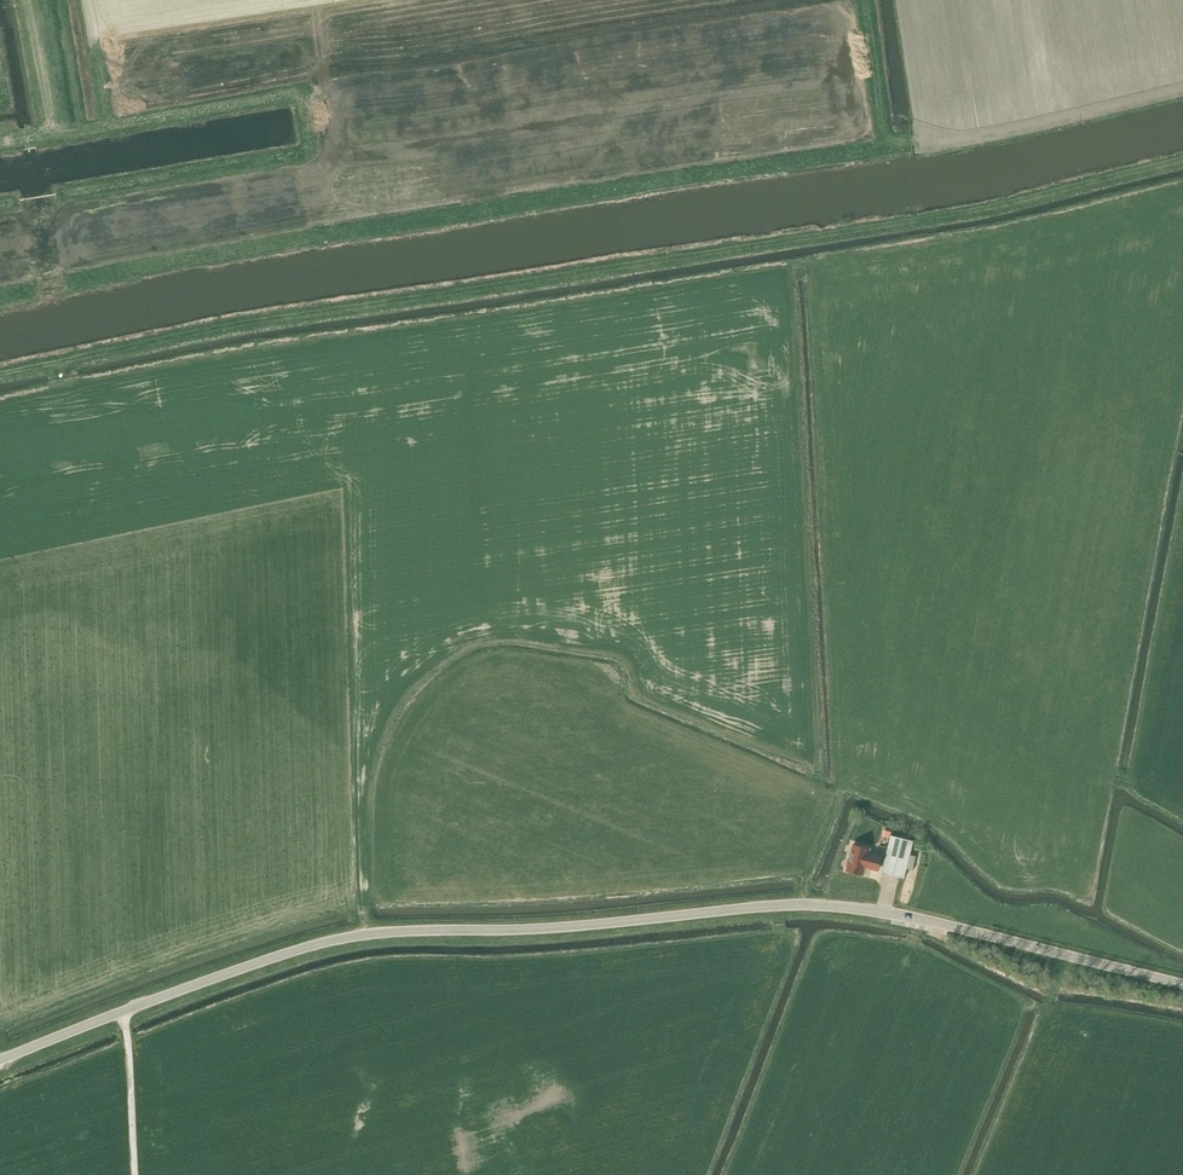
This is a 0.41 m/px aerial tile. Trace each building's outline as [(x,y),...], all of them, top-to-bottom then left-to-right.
[(884,829),(882,837),(890,839),(892,831),(884,829)] [(906,869),(910,854),(913,841),(891,835),(883,872),(905,877),(906,869)] [(853,844),(847,870),(863,874),(865,867),(878,870),(882,855),(869,852),(870,848),(853,844)] [(910,854),(906,869),(913,870),(917,856),(910,854)]
